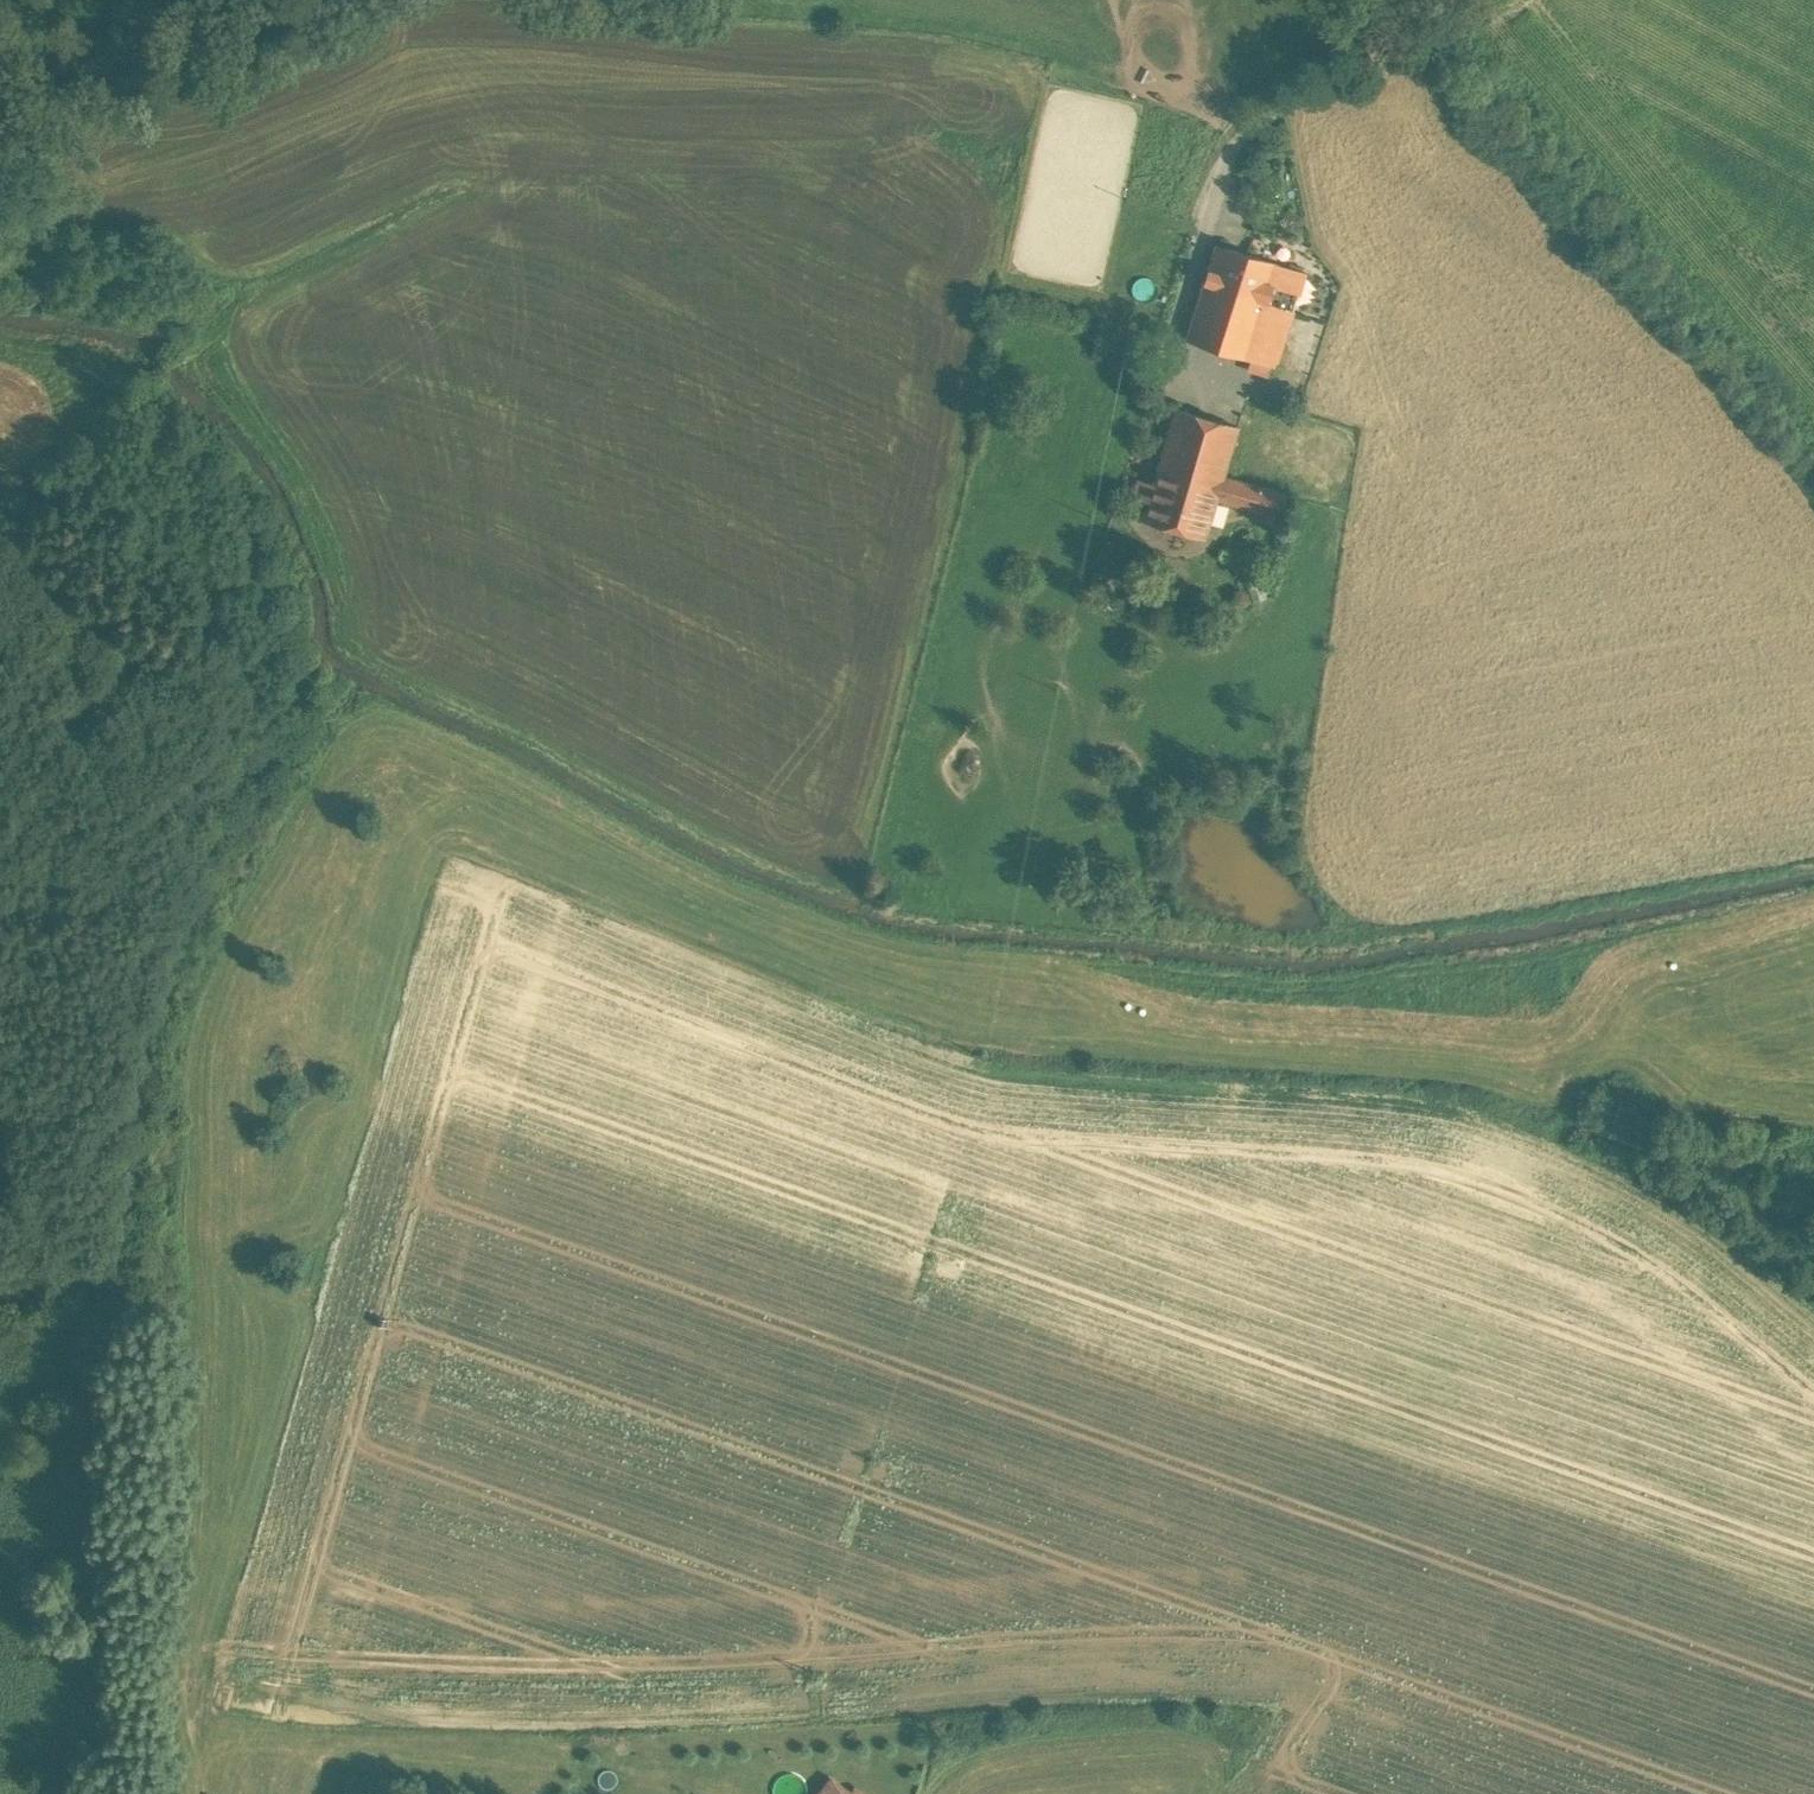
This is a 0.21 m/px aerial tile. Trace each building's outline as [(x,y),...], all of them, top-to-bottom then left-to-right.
[(1307,272),(1217,244),(1187,338),(1276,366),(1307,272)] [(1240,425),(1177,407),(1143,518),(1206,537),(1218,497),(1225,474),(1240,425)] [(1290,494),(1225,474),(1218,497),(1284,517),(1290,494)] [(783,1793),(819,1793),(832,1777),(810,1759),(783,1793)] [(819,1793),(865,1793),(856,1787),(851,1791),(832,1777),(819,1793)]
